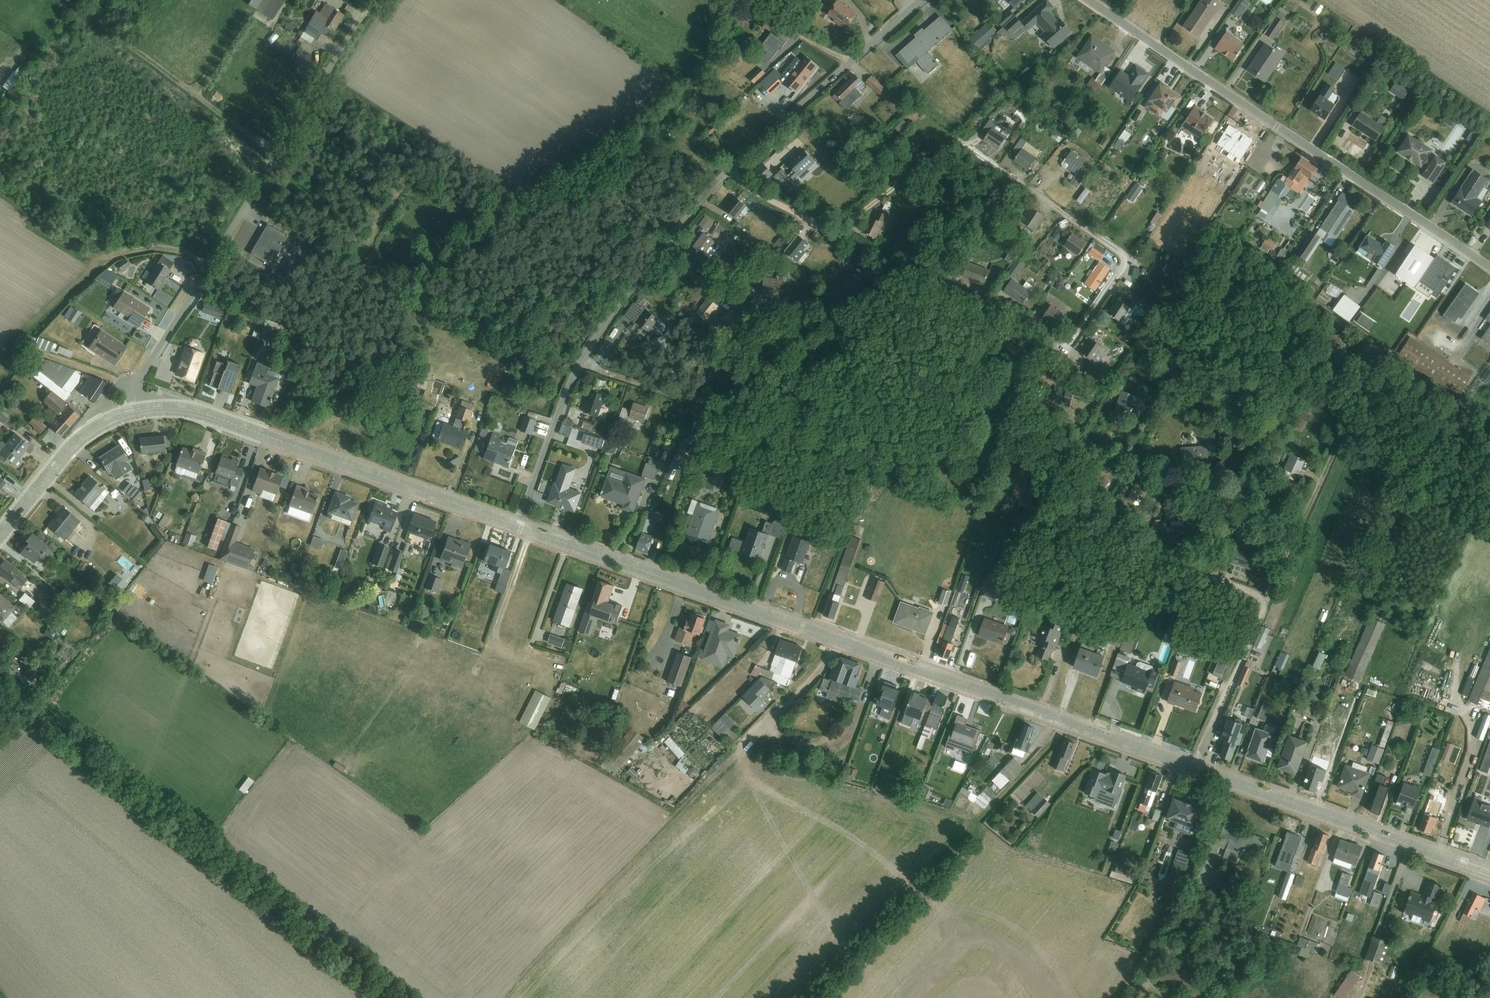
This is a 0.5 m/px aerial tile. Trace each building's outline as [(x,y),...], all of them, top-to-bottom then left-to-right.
[(262,0),(252,0),(248,5),(256,10),(262,0)] [(256,10),(272,21),(285,0),(262,0),(256,10)] [(1057,22),(1049,12),(1054,8),(1047,0),(1022,23),(1015,16),(1002,28),(998,32),(989,22),(965,42),(975,53),(979,49),(981,52),(992,41),(991,40),(998,34),(1009,38),(1009,40),(1015,42),(1015,40),(1028,29),(1030,31),(1037,24),(1044,32),(1041,35),(1053,48),(1071,32),(1060,19),(1057,22)] [(1015,9),(1024,0),(1007,0),(1015,9)] [(1218,13),(1224,5),(1217,0),(1202,0),(1184,27),(1198,37),(1215,12),(1218,13)] [(1228,12),(1240,19),(1251,3),(1246,0),(1236,0),(1228,12)] [(856,14),(838,2),(829,15),(836,20),(834,22),(839,25),(839,26),(845,30),(850,23),(856,14)] [(309,24),(303,33),(314,39),(317,41),(322,32),(326,35),(330,29),(333,31),(343,15),(325,4),(319,14),(316,12),(308,24),(309,24)] [(1318,4),(1313,11),(1319,15),(1324,7),(1318,4)] [(1285,22),(1282,21),(1285,16),(1286,16),(1288,13),(1280,7),(1278,11),(1277,10),(1268,25),(1270,26),(1264,34),(1265,34),(1265,35),(1273,40),(1285,22)] [(1002,28),(1015,16),(1010,11),(998,22),(1002,28)] [(940,65),(929,52),(952,31),(941,18),(924,32),(922,30),(916,36),(918,38),(897,56),(909,69),(917,62),(928,75),(940,65)] [(269,39),(275,43),(281,36),(275,32),(269,39)] [(771,32),(760,47),(768,52),(765,56),(771,61),(779,49),(781,51),(787,42),(777,34),(776,36),(771,32)] [(1215,49),(1216,49),(1217,47),(1224,52),(1222,54),(1233,61),(1244,45),(1236,39),(1237,38),(1227,32),(1215,49)] [(303,33),(300,38),(311,44),(314,39),(303,33)] [(1092,36),(1077,58),(1100,74),(1096,80),(1092,78),(1087,85),(1097,92),(1111,71),(1105,66),(1115,52),(1092,36)] [(1358,37),(1349,49),(1357,55),(1366,43),(1358,37)] [(810,52),(812,46),(804,43),(802,49),(810,52)] [(316,56),(319,50),(306,44),(303,50),(316,56)] [(1265,82),(1283,55),(1266,44),(1248,71),(1265,82)] [(797,57),(782,74),(787,79),(783,84),(793,92),(794,91),(796,93),(818,66),(806,56),(802,61),(797,57)] [(1328,74),(1338,81),(1345,70),(1335,63),(1328,74)] [(763,66),(751,76),(757,82),(769,72),(763,66)] [(1125,105),(1128,107),(1131,103),(1147,75),(1136,67),(1130,76),(1122,70),(1114,81),(1111,78),(1107,85),(1110,87),(1110,88),(1128,101),(1125,105)] [(760,83),(771,95),(783,83),(780,81),(783,77),(775,69),(760,83)] [(1380,73),(1375,81),(1385,87),(1390,79),(1380,73)] [(844,108),(855,97),(856,98),(861,94),(860,93),(866,86),(856,75),(836,94),(833,97),(844,108)] [(866,83),(880,95),(881,94),(886,99),(890,94),(885,89),(886,88),(872,76),(866,83)] [(1397,81),(1392,91),(1407,99),(1412,89),(1397,81)] [(1150,100),(1149,100),(1144,107),(1149,110),(1149,111),(1150,112),(1150,113),(1151,113),(1152,114),(1153,114),(1154,114),(1155,114),(1160,118),(1164,111),(1167,113),(1172,106),(1174,108),(1181,98),(1173,93),(1173,92),(1172,92),(1171,93),(1167,91),(1169,88),(1162,84),(1150,100)] [(1333,93),(1336,89),(1327,84),(1310,110),(1320,117),(1320,115),(1322,116),(1322,117),(1322,118),(1323,119),(1324,119),(1325,119),(1326,119),(1327,118),(1327,117),(1327,116),(1326,115),(1327,114),(1329,115),(1340,97),(1333,93)] [(1011,101),(1006,107),(1022,121),(1015,132),(1017,133),(1011,142),(1014,144),(1030,119),(1019,110),(1020,109),(1011,101)] [(1196,105),(1185,121),(1204,134),(1214,120),(1201,112),(1202,110),(1196,105)] [(1354,109),(1346,121),(1352,125),(1376,141),(1389,121),(1381,115),(1376,122),(1354,109)] [(1448,112),(1444,122),(1457,127),(1461,117),(1448,112)] [(1045,113),(1042,119),(1051,124),(1060,131),(1063,126),(1054,119),(1055,117),(1049,114),(1048,115),(1045,113)] [(904,119),(896,127),(903,135),(911,127),(904,119)] [(998,150),(1007,137),(993,128),(996,123),(990,119),(981,132),(987,136),(984,140),(998,150)] [(1229,134),(1237,139),(1232,145),(1236,148),(1234,151),(1235,151),(1230,158),(1226,165),(1237,172),(1242,164),(1237,162),(1241,155),(1243,157),(1253,142),(1246,137),(1251,129),(1238,120),(1229,134)] [(712,125),(706,130),(711,135),(716,130),(712,125)] [(1127,127),(1115,145),(1121,149),(1134,131),(1127,127)] [(1471,131),(1466,139),(1471,143),(1477,134),(1471,131)] [(1062,138),(1053,133),(1051,137),(1059,142),(1062,138)] [(1447,162),(1435,154),(1431,160),(1428,158),(1433,150),(1425,145),(1425,144),(1424,142),(1424,141),(1422,140),(1421,139),(1420,139),(1418,139),(1417,140),(1409,135),(1398,152),(1421,167),(1423,164),(1428,167),(1422,176),(1433,183),(1447,162)] [(1105,136),(1100,144),(1105,148),(1110,140),(1105,136)] [(1029,170),(1041,152),(1021,139),(1013,151),(1018,155),(1014,161),(1029,170)] [(843,140),(837,144),(842,150),(847,146),(843,140)] [(1206,170),(1209,172),(1212,166),(1217,169),(1223,160),(1216,155),(1221,146),(1217,144),(1218,142),(1215,140),(1194,173),(1201,178),(1206,170)] [(1160,154),(1166,157),(1170,151),(1164,147),(1160,154)] [(791,194),(799,186),(794,181),(799,176),(800,177),(817,162),(806,150),(805,151),(803,149),(796,155),(797,155),(798,156),(794,160),(795,161),(790,166),(795,171),(787,178),(781,171),(775,176),(791,194)] [(1072,150),(1062,164),(1063,167),(1065,169),(1068,168),(1068,169),(1076,175),(1070,183),(1077,188),(1085,176),(1078,172),(1086,160),(1072,150)] [(1288,179),(1283,176),(1280,180),(1278,179),(1260,208),(1263,210),(1260,213),(1270,219),(1272,216),(1273,217),(1291,189),(1294,191),(1298,185),(1302,187),(1308,178),(1310,180),(1317,170),(1302,159),(1288,179)] [(909,161),(902,165),(906,171),(913,167),(909,161)] [(764,182),(773,174),(764,164),(755,172),(764,182)] [(1220,193),(1232,172),(1227,169),(1214,189),(1220,193)] [(1489,183),(1489,180),(1474,169),(1451,203),(1471,216),(1482,201),(1477,198),(1485,187),(1487,188),(1489,183)] [(1002,181),(997,188),(1006,194),(1010,187),(1002,181)] [(1136,183),(1126,198),(1133,203),(1143,188),(1136,183)] [(1245,194),(1251,199),(1255,194),(1248,190),(1245,194)] [(908,192),(904,199),(914,205),(918,199),(908,192)] [(724,210),(735,219),(746,206),(735,197),(724,210)] [(1113,198),(1107,206),(1112,209),(1118,201),(1113,198)] [(1021,199),(1014,210),(1019,213),(1026,203),(1021,199)] [(889,213),(893,204),(887,201),(882,210),(889,213)] [(1320,237),(1325,235),(1328,233),(1336,239),(1354,212),(1340,203),(1341,202),(1340,202),(1337,207),(1336,206),(1316,234),(1310,231),(1295,254),(1296,255),(1294,257),(1302,263),(1304,260),(1305,261),(1321,237),(1320,237)] [(737,220),(734,224),(740,229),(743,225),(740,223),(751,209),(746,206),(735,219),(737,220)] [(1031,208),(1022,222),(1035,231),(1044,217),(1031,208)] [(863,233),(877,239),(888,216),(879,211),(875,220),(871,217),(863,233)] [(701,226),(711,230),(715,219),(706,215),(701,226)] [(802,223),(795,232),(799,236),(804,240),(812,231),(808,228),(802,223)] [(251,255),(271,266),(288,237),(267,225),(257,242),(258,243),(251,255)] [(1058,241),(1065,230),(1059,226),(1052,237),(1058,241)] [(716,245),(717,245),(718,244),(704,234),(694,247),(709,258),(711,259),(717,251),(714,248),(716,245)] [(1072,234),(1064,246),(1078,256),(1086,244),(1072,234)] [(294,240),(305,246),(308,240),(297,235),(294,240)] [(786,252),(798,263),(800,261),(803,263),(809,255),(806,253),(806,252),(804,250),(809,244),(804,240),(799,236),(786,252)] [(1367,236),(1358,252),(1381,267),(1395,247),(1386,242),(1383,246),(1367,236)] [(780,237),(775,244),(780,248),(785,241),(780,237)] [(1267,238),(1263,245),(1272,251),(1276,244),(1267,238)] [(1092,244),(1086,252),(1089,254),(1095,246),(1092,244)] [(1089,254),(1099,261),(1106,251),(1096,244),(1095,246),(1089,254)] [(1415,245),(1395,274),(1429,298),(1432,294),(1437,298),(1457,269),(1437,255),(1435,259),(1415,245)] [(1282,250),(1277,256),(1282,259),(1286,253),(1282,250)] [(849,265),(856,255),(850,251),(843,261),(849,265)] [(1009,253),(1005,260),(1010,263),(1015,257),(1009,253)] [(162,256),(158,262),(170,270),(174,263),(162,256)] [(1017,259),(1007,274),(1014,279),(1025,264),(1024,263),(1026,260),(1020,256),(1018,259),(1017,259)] [(1173,258),(1169,264),(1179,271),(1183,265),(1173,258)] [(118,267),(121,271),(129,265),(125,260),(117,266),(118,267)] [(158,262),(145,283),(157,290),(170,270),(158,262)] [(985,284),(990,270),(968,262),(963,276),(985,284)] [(1100,263),(1085,284),(1095,290),(1110,270),(1100,263)] [(1132,275),(1138,277),(1141,267),(1135,265),(1132,275)] [(1162,273),(1171,278),(1176,270),(1168,265),(1162,273)] [(1294,265),(1286,277),(1301,287),(1306,280),(1300,276),(1301,274),(1299,272),(1300,270),(1294,265)] [(861,268),(844,289),(853,296),(870,276),(861,268)] [(1171,278),(1162,273),(1156,269),(1149,280),(1155,284),(1155,285),(1163,290),(1171,278)] [(96,279),(110,289),(117,277),(106,271),(96,279)] [(780,298),(781,279),(774,278),(775,272),(766,271),(763,297),(780,298)] [(1050,276),(1045,283),(1051,287),(1055,281),(1050,276)] [(1251,278),(1247,286),(1251,288),(1256,281),(1251,278)] [(1027,282),(1023,286),(1012,279),(1004,291),(1023,304),(1035,287),(1027,282)] [(1058,284),(1055,288),(1059,291),(1060,290),(1064,293),(1067,289),(1063,286),(1063,287),(1058,284)] [(1443,317),(1446,320),(1447,318),(1455,323),(1459,318),(1461,319),(1479,294),(1466,284),(1443,317)] [(1327,292),(1339,298),(1342,292),(1330,286),(1327,292)] [(123,292),(113,308),(129,318),(127,321),(138,328),(150,309),(123,292)] [(1333,311),(1348,322),(1360,306),(1345,295),(1333,311)] [(639,297),(625,316),(635,324),(647,308),(643,306),(646,302),(639,297)] [(755,297),(752,302),(760,308),(764,303),(755,297)] [(1149,319),(1152,314),(1150,313),(1155,306),(1141,297),(1140,299),(1132,309),(1118,300),(1108,314),(1125,325),(1133,313),(1146,321),(1148,318),(1149,319)] [(707,321),(719,306),(709,298),(697,313),(707,321)] [(70,307),(64,316),(68,319),(74,323),(81,313),(75,309),(74,309),(70,307)] [(1065,316),(1051,307),(1043,318),(1057,328),(1065,316)] [(221,320),(224,311),(215,308),(212,317),(221,320)] [(655,329),(653,328),(660,319),(648,310),(638,324),(652,334),(655,329)] [(719,326),(729,329),(735,334),(741,326),(746,320),(741,315),(740,316),(732,310),(719,326)] [(807,319),(808,311),(797,310),(797,312),(794,311),(793,318),(807,319)] [(469,319),(479,322),(481,314),(471,311),(469,319)] [(826,316),(817,323),(832,328),(834,323),(827,320),(826,316)] [(257,320),(252,336),(258,338),(265,318),(260,317),(259,321),(257,320)] [(266,319),(260,336),(276,341),(280,330),(278,330),(280,324),(266,319)] [(746,320),(741,326),(748,331),(753,325),(746,320)] [(1481,339),(1489,345),(1489,326),(1481,339)] [(1099,327),(1095,333),(1100,337),(1105,331),(1099,327)] [(126,348),(101,331),(90,348),(115,365),(126,348)] [(779,333),(775,334),(773,337),(774,342),(778,344),(782,343),(784,339),(783,335),(779,333)] [(1121,336),(1122,342),(1130,341),(1129,334),(1121,336)] [(1326,334),(1325,351),(1347,353),(1349,335),(1326,334)] [(1459,396),(1471,377),(1461,370),(1461,369),(1459,367),(1458,368),(1410,337),(1398,356),(1459,396)] [(51,353),(55,344),(38,338),(35,347),(51,353)] [(1091,339),(1081,354),(1092,361),(1084,373),(1094,380),(1094,381),(1104,388),(1113,375),(1099,364),(1108,351),(1091,339)] [(62,343),(59,350),(73,356),(76,349),(62,343)] [(1122,343),(1116,346),(1120,355),(1126,353),(1122,343)] [(193,381),(202,354),(186,348),(177,375),(193,381)] [(727,385),(731,371),(713,365),(715,362),(705,358),(704,363),(702,362),(698,373),(710,377),(709,379),(727,385)] [(107,382),(77,371),(47,360),(33,377),(51,391),(64,401),(79,382),(81,377),(88,379),(79,392),(94,403),(107,383),(107,382)] [(214,372),(209,386),(218,390),(229,394),(230,394),(240,365),(227,361),(227,362),(228,362),(227,365),(217,361),(213,372),(214,372)] [(256,362),(248,384),(257,387),(251,402),(268,407),(278,378),(266,374),(268,366),(256,362)] [(1489,381),(1489,370),(1488,368),(1482,378),(1489,382),(1489,381)] [(599,379),(597,385),(606,388),(608,384),(604,383),(605,381),(599,379)] [(1057,404),(1069,408),(1074,393),(1063,389),(1057,404)] [(585,412),(598,417),(606,395),(592,390),(585,412)] [(1115,408),(1131,415),(1134,408),(1140,411),(1144,399),(1122,390),(1115,408)] [(51,391),(43,400),(45,401),(44,402),(59,416),(57,418),(50,427),(61,437),(68,428),(79,416),(68,406),(69,405),(64,401),(51,391)] [(450,425),(450,424),(449,422),(448,420),(447,419),(445,418),(443,417),(441,418),(439,419),(438,420),(431,438),(437,440),(462,449),(468,431),(459,428),(462,421),(468,423),(472,411),(471,410),(473,405),(462,400),(460,407),(459,406),(455,418),(453,417),(450,425)] [(630,417),(622,414),(618,425),(626,428),(629,418),(645,423),(650,408),(634,403),(630,417)] [(1302,411),(1293,429),(1302,433),(1311,415),(1302,411)] [(537,420),(526,416),(521,431),(532,435),(537,420)] [(34,427),(42,433),(47,428),(39,421),(34,427)] [(594,425),(586,422),(583,428),(592,432),(594,425)] [(481,429),(473,451),(484,455),(483,459),(494,463),(494,461),(510,467),(516,450),(519,441),(510,438),(510,439),(504,437),(503,439),(491,434),(486,450),(480,448),(486,430),(481,429)] [(0,450),(0,454),(6,459),(18,468),(22,463),(18,459),(25,450),(29,454),(33,448),(14,433),(5,444),(0,450)] [(1215,446),(1218,435),(1212,433),(1208,444),(1215,446)] [(679,467),(693,437),(687,434),(673,464),(679,467)] [(171,435),(163,436),(164,448),(172,447),(171,435)] [(139,438),(141,455),(165,452),(163,436),(139,438)] [(745,448),(753,451),(756,442),(749,440),(745,448)] [(599,443),(593,446),(596,453),(602,449),(599,443)] [(608,443),(605,450),(607,451),(607,452),(615,454),(617,447),(608,443)] [(132,469),(128,462),(129,462),(119,446),(99,458),(101,460),(110,474),(111,473),(115,480),(132,469)] [(1207,446),(1180,448),(1182,469),(1191,468),(1191,463),(1208,462),(1207,446)] [(176,466),(175,470),(176,473),(182,475),(184,474),(196,479),(198,474),(206,453),(198,450),(197,453),(182,448),(181,451),(181,450),(175,466),(176,466)] [(889,458),(895,460),(898,452),(894,450),(893,454),(890,453),(889,458)] [(937,450),(934,457),(941,460),(944,453),(937,450)] [(1104,450),(1097,460),(1110,469),(1116,461),(1114,460),(1115,459),(1104,450)] [(1291,454),(1284,469),(1286,470),(1283,476),(1294,481),(1297,475),(1298,476),(1305,461),(1291,454)] [(212,481),(228,487),(229,485),(237,488),(243,471),(235,468),(238,460),(233,458),(231,462),(221,458),(222,455),(212,481)] [(736,460),(731,475),(742,479),(747,464),(736,460)] [(1233,473),(1224,460),(1212,468),(1221,482),(1233,473)] [(655,480),(659,467),(647,463),(643,475),(655,480)] [(582,492),(571,488),(577,470),(564,465),(557,486),(555,485),(549,502),(575,511),(582,492)] [(612,466),(602,496),(614,501),(619,503),(625,504),(624,509),(634,512),(646,478),(612,466)] [(673,480),(678,469),(672,466),(668,477),(673,480)] [(260,497),(273,502),(276,495),(282,477),(273,474),(274,473),(269,471),(269,472),(259,469),(251,491),(261,495),(260,497)] [(74,495),(94,511),(109,492),(90,476),(74,495)] [(146,496),(152,495),(148,478),(146,479),(146,477),(143,478),(144,480),(142,480),(146,496)] [(1139,477),(1127,500),(1141,507),(1153,484),(1139,477)] [(206,480),(203,488),(208,490),(211,482),(206,480)] [(122,489),(135,500),(141,493),(128,483),(122,489)] [(296,485),(289,506),(311,514),(318,496),(303,491),(304,488),(296,485)] [(327,517),(350,526),(351,521),(358,504),(344,499),(345,496),(335,493),(327,517)] [(734,538),(729,548),(760,560),(764,548),(766,549),(767,545),(766,544),(770,535),(780,538),(789,515),(786,514),(791,500),(782,497),(778,508),(779,509),(773,524),(766,522),(763,532),(750,528),(745,542),(734,538)] [(709,542),(721,509),(693,499),(688,513),(690,513),(687,523),(691,524),(687,534),(709,542)] [(831,508),(840,512),(844,502),(834,499),(831,508)] [(383,527),(382,530),(389,533),(396,513),(385,509),(386,505),(375,501),(366,524),(368,525),(369,522),(383,527)] [(1241,511),(1255,517),(1257,513),(1243,506),(1241,511)] [(52,535),(62,543),(80,521),(63,508),(48,526),(54,531),(52,535)] [(1184,508),(1166,509),(1166,521),(1171,521),(1171,527),(1184,526),(1184,508)] [(153,516),(151,518),(156,522),(158,519),(159,520),(163,514),(156,509),(152,515),(153,516)] [(1211,524),(1214,518),(1206,513),(1203,519),(1211,524)] [(163,528),(170,518),(164,514),(158,525),(163,528)] [(413,514),(407,532),(429,541),(436,522),(413,514)] [(148,515),(144,521),(151,526),(154,523),(148,515)] [(1261,518),(1257,529),(1265,532),(1270,522),(1269,522),(1271,519),(1263,515),(1261,519),(1261,518)] [(220,540),(227,522),(217,518),(207,547),(217,550),(220,540)] [(653,543),(654,540),(654,539),(655,536),(650,535),(655,521),(648,519),(637,550),(648,554),(652,543),(653,543)] [(227,522),(220,540),(225,541),(231,524),(227,522)] [(231,524),(225,541),(219,559),(248,570),(255,549),(236,542),(241,527),(231,524)] [(857,536),(861,526),(855,524),(852,534),(857,536)] [(34,564),(39,557),(47,563),(54,554),(48,548),(49,547),(32,533),(26,541),(28,543),(20,553),(34,564)] [(186,533),(183,543),(193,547),(196,536),(186,533)] [(314,536),(310,546),(321,549),(324,540),(314,536)] [(452,565),(452,563),(462,567),(471,543),(460,539),(459,542),(456,541),(456,540),(448,537),(448,536),(439,560),(452,565)] [(795,561),(803,564),(811,542),(794,536),(782,570),(791,573),(795,561)] [(840,603),(839,603),(861,540),(851,536),(824,616),(834,619),(840,603)] [(382,568),(389,548),(379,544),(371,564),(382,568)] [(489,545),(483,562),(493,565),(491,570),(501,574),(498,584),(506,586),(511,572),(504,569),(510,552),(489,545)] [(1231,562),(1253,570),(1258,557),(1236,549),(1231,562)] [(390,554),(386,567),(389,568),(388,570),(396,573),(404,553),(396,550),(394,556),(390,554)] [(1260,555),(1258,561),(1267,564),(1269,558),(1260,555)] [(345,563),(344,562),(345,558),(340,556),(338,560),(337,560),(335,566),(343,569),(345,563)] [(264,559),(261,566),(268,570),(272,564),(264,559)] [(27,580),(5,561),(0,566),(0,573),(19,589),(27,580)] [(290,563),(289,571),(295,572),(297,565),(290,563)] [(988,572),(981,590),(1010,600),(1014,588),(999,583),(1001,577),(988,572)] [(965,591),(971,575),(965,573),(959,589),(965,591)] [(429,574),(424,588),(437,593),(442,579),(429,574)] [(121,594),(128,587),(116,576),(110,583),(111,584),(108,586),(113,590),(115,589),(121,594)] [(878,603),(885,582),(873,578),(866,598),(878,603)] [(588,606),(580,631),(592,635),(598,617),(617,623),(623,606),(614,603),(614,605),(609,603),(615,586),(600,581),(597,590),(596,590),(590,607),(588,606)] [(568,584),(554,621),(570,627),(583,590),(568,584)] [(1028,585),(1025,593),(1033,595),(1036,587),(1028,585)] [(64,588),(59,595),(67,601),(73,593),(67,588),(66,590),(64,588)] [(947,607),(952,592),(943,589),(938,603),(947,607)] [(1151,592),(1147,603),(1166,610),(1170,599),(1151,592)] [(31,610),(36,602),(25,593),(19,600),(31,610)] [(1134,609),(1139,596),(1131,593),(1126,606),(1134,609)] [(11,613),(15,608),(0,595),(0,619),(9,627),(17,618),(11,613)] [(920,607),(919,608),(902,602),(895,622),(926,634),(933,612),(920,607)] [(443,610),(446,615),(453,611),(449,605),(443,610)] [(45,614),(50,618),(55,612),(50,608),(45,614)] [(943,645),(939,656),(948,659),(951,651),(954,652),(956,647),(953,646),(956,640),(953,638),(962,611),(956,609),(953,616),(949,625),(944,624),(937,643),(943,645)] [(699,615),(699,617),(693,615),(690,623),(687,622),(685,629),(680,627),(675,641),(691,646),(695,633),(700,635),(701,632),(702,633),(704,627),(702,627),(705,619),(704,619),(705,617),(699,615)] [(1370,617),(1344,676),(1360,683),(1386,625),(1385,624),(1387,620),(1376,615),(1374,619),(1370,617)] [(1003,644),(1009,626),(985,618),(978,636),(1003,644)] [(50,619),(47,622),(58,631),(60,628),(51,621),(52,621),(50,619)] [(1171,619),(1165,634),(1177,638),(1182,623),(1171,619)] [(1049,661),(1053,650),(1056,651),(1062,632),(1061,632),(1064,623),(1054,620),(1051,628),(1036,623),(1033,633),(1037,634),(1036,637),(1042,639),(1040,645),(1041,646),(1037,657),(1049,661)] [(724,668),(729,655),(734,657),(741,636),(727,631),(729,626),(717,621),(703,660),(724,668)] [(1119,647),(1126,628),(1113,623),(1106,642),(1119,647)] [(44,635),(51,638),(53,631),(47,628),(44,635)] [(1126,633),(1119,651),(1130,655),(1137,637),(1126,633)] [(548,643),(563,648),(566,639),(551,634),(548,643)] [(56,640),(63,646),(66,642),(59,637),(56,640)] [(762,676),(772,680),(775,673),(781,675),(792,644),(780,640),(775,654),(781,656),(777,667),(773,666),(771,671),(763,668),(760,675),(762,676)] [(1106,652),(1099,649),(1099,648),(1082,642),(1073,667),(1090,673),(1089,675),(1097,678),(1106,652)] [(943,645),(937,643),(933,654),(939,656),(943,645)] [(772,680),(778,682),(788,686),(792,673),(788,671),(792,660),(797,662),(798,662),(803,648),(792,644),(781,675),(775,673),(772,680)] [(1489,703),(1489,648),(1468,701),(1487,709),(1489,703)] [(1319,670),(1326,655),(1318,651),(1311,666),(1319,670)] [(1223,652),(1218,662),(1229,667),(1233,657),(1223,652)] [(668,682),(680,686),(682,687),(692,657),(679,653),(668,682)] [(1119,653),(1111,676),(1122,680),(1121,682),(1122,682),(1135,686),(1134,690),(1145,694),(1146,690),(1153,692),(1161,671),(1154,669),(1153,666),(1140,662),(1137,663),(1136,666),(1128,663),(1130,657),(1119,653)] [(51,660),(60,667),(64,662),(56,654),(51,660)] [(788,671),(792,673),(797,662),(792,660),(788,671)] [(843,696),(859,701),(863,689),(857,687),(861,676),(859,676),(862,667),(842,660),(838,670),(834,669),(830,680),(824,678),(820,690),(828,693),(826,698),(841,703),(843,696)] [(1175,660),(1169,675),(1177,678),(1182,663),(1175,660)] [(1229,667),(1218,662),(1213,675),(1223,680),(1229,667)] [(1295,664),(1290,675),(1300,680),(1305,670),(1295,664)] [(760,675),(763,668),(756,665),(751,674),(758,677),(759,675),(760,675)] [(1250,669),(1245,667),(1237,685),(1243,687),(1250,669)] [(772,680),(762,676),(743,696),(759,712),(767,704),(764,700),(766,698),(765,696),(772,690),(771,689),(778,682),(772,680)] [(564,681),(561,689),(576,695),(579,686),(564,681)] [(615,697),(619,698),(624,682),(620,681),(615,697)] [(680,686),(668,682),(666,688),(678,691),(680,686)] [(885,682),(877,705),(894,711),(900,693),(895,691),(897,686),(885,682)] [(1194,689),(1174,682),(1167,702),(1175,705),(1175,704),(1196,711),(1198,705),(1200,704),(1201,702),(1200,701),(1202,694),(1193,691),(1194,689)] [(1396,684),(1392,682),(1392,684),(1386,682),(1384,688),(1394,692),(1396,684)] [(1366,694),(1375,698),(1377,692),(1368,688),(1366,694)] [(550,706),(551,705),(549,704),(552,698),(536,690),(520,722),(536,730),(548,705),(550,706)] [(938,694),(914,757),(918,758),(922,750),(927,738),(930,739),(934,728),(937,729),(941,720),(945,711),(943,710),(948,697),(938,694)] [(1277,702),(1286,706),(1288,700),(1279,697),(1277,702)] [(1392,697),(1388,710),(1394,712),(1394,714),(1397,715),(1402,700),(1392,697)] [(1264,722),(1272,703),(1265,700),(1257,719),(1264,722)] [(1356,731),(1364,709),(1360,708),(1352,730),(1356,731)] [(726,713),(711,728),(722,737),(736,723),(726,713)] [(1486,737),(1489,723),(1489,716),(1484,714),(1478,735),(1486,737)] [(950,734),(946,747),(955,750),(956,747),(973,754),(981,731),(972,728),(965,726),(967,719),(960,717),(959,717),(960,716),(958,715),(951,735),(950,734)] [(1242,724),(1243,722),(1242,719),(1238,718),(1235,720),(1234,722),(1228,720),(1222,739),(1226,740),(1220,756),(1231,760),(1234,750),(1235,750),(1237,745),(1240,745),(1244,734),(1240,733),(1243,724),(1242,724)] [(1388,720),(1379,746),(1385,748),(1394,722),(1388,720)] [(1265,724),(1263,730),(1256,728),(1246,757),(1263,763),(1265,755),(1269,757),(1272,749),(1269,748),(1274,734),(1273,734),(1275,728),(1265,724)] [(1019,739),(1017,738),(1012,754),(1024,757),(1026,752),(1028,753),(1031,744),(1029,743),(1034,729),(1025,725),(1019,739)] [(645,739),(632,728),(602,765),(615,776),(645,739)] [(908,729),(903,740),(910,743),(914,745),(919,734),(914,732),(908,729)] [(1296,775),(1307,742),(1289,736),(1278,768),(1296,775)] [(1065,772),(1075,744),(1065,740),(1054,768),(1065,772)] [(1443,759),(1456,763),(1462,745),(1449,741),(1443,759)] [(1489,771),(1489,741),(1479,771),(1489,775),(1489,771)] [(1379,764),(1384,750),(1371,745),(1366,759),(1379,764)] [(760,750),(766,754),(769,750),(764,746),(760,750)] [(981,752),(985,754),(986,754),(989,756),(991,750),(984,746),(981,752)] [(1317,746),(1307,771),(1309,772),(1304,788),(1314,792),(1328,753),(1326,753),(1327,750),(1317,746)] [(1432,748),(1423,774),(1430,777),(1440,750),(1432,748)] [(678,766),(688,772),(695,759),(685,753),(678,766)] [(992,756),(986,762),(994,769),(999,762),(992,756)] [(1015,757),(1001,771),(1011,781),(1024,767),(1015,757)] [(339,760),(335,764),(343,769),(346,765),(339,760)] [(1353,762),(1352,767),(1346,765),(1338,787),(1353,792),(1352,795),(1360,798),(1369,773),(1366,772),(1367,767),(1353,762)] [(1095,797),(1094,801),(1114,808),(1116,803),(1118,803),(1122,791),(1121,790),(1126,776),(1113,771),(1111,777),(1106,775),(1094,770),(1085,794),(1095,797)] [(1377,773),(1374,783),(1379,785),(1370,812),(1379,815),(1389,788),(1387,787),(1387,786),(1383,785),(1386,776),(1384,776),(1385,773),(1379,771),(1378,774),(1377,773)] [(1145,811),(1149,812),(1162,776),(1152,772),(1138,810),(1145,812),(1145,811)] [(249,775),(242,789),(249,793),(256,778),(249,775)] [(995,782),(991,787),(997,793),(1002,788),(995,782)] [(1421,787),(1418,786),(1418,788),(1415,787),(1416,785),(1413,784),(1413,786),(1404,783),(1396,804),(1403,807),(1404,805),(1407,806),(1407,807),(1413,809),(1421,787)] [(924,786),(919,799),(925,801),(930,789),(924,786)] [(963,787),(960,792),(970,798),(969,799),(974,802),(975,801),(979,796),(963,787)] [(983,791),(992,799),(996,795),(987,787),(983,791)] [(1038,793),(1027,805),(1030,807),(1029,809),(1039,818),(1051,804),(1038,793)] [(975,801),(984,809),(990,802),(980,794),(979,796),(975,801)] [(946,799),(943,805),(950,808),(953,802),(946,799)] [(1167,819),(1169,820),(1170,821),(1174,822),(1175,821),(1186,825),(1187,826),(1191,828),(1192,827),(1194,828),(1200,809),(1174,799),(1167,819)] [(1489,826),(1489,805),(1474,799),(1467,818),(1476,822),(1477,820),(1481,821),(1480,824),(1489,827),(1489,826)] [(972,810),(970,812),(977,816),(978,813),(979,814),(982,809),(974,803),(971,809),(972,810)] [(1434,807),(1435,805),(1428,803),(1419,829),(1430,833),(1432,827),(1434,827),(1437,818),(1436,818),(1440,809),(1434,807)] [(1159,822),(1163,811),(1156,808),(1152,819),(1159,822)] [(1133,818),(1129,829),(1137,832),(1140,821),(1133,818)] [(1220,837),(1216,836),(1214,844),(1226,849),(1223,857),(1236,862),(1242,847),(1263,855),(1268,840),(1267,840),(1267,841),(1240,832),(1241,828),(1225,822),(1220,837)] [(1119,841),(1122,832),(1116,830),(1113,838),(1119,841)] [(1290,868),(1301,838),(1295,836),(1295,835),(1287,832),(1273,870),(1284,874),(1286,867),(1290,868)] [(1317,867),(1328,835),(1319,832),(1308,863),(1312,864),(1312,866),(1317,867)] [(1115,852),(1118,843),(1112,841),(1109,850),(1115,852)] [(1341,841),(1333,863),(1350,869),(1352,864),(1355,866),(1362,847),(1353,844),(1352,847),(1350,846),(1351,845),(1341,841)] [(1178,850),(1174,863),(1186,867),(1191,854),(1178,850)] [(1374,852),(1359,894),(1370,898),(1379,872),(1381,872),(1383,865),(1380,864),(1384,855),(1374,852)] [(1182,879),(1186,867),(1174,863),(1170,874),(1170,875),(1167,882),(1179,886),(1182,878),(1182,879)] [(1117,866),(1115,871),(1122,874),(1124,868),(1117,866)] [(1286,900),(1295,874),(1287,872),(1278,897),(1286,900)] [(1336,892),(1335,897),(1347,902),(1352,888),(1347,887),(1351,875),(1342,872),(1336,892)] [(1297,875),(1294,885),(1302,888),(1305,878),(1297,875)] [(1385,889),(1389,891),(1393,882),(1387,880),(1384,887),(1386,888),(1385,889)] [(1432,901),(1433,898),(1438,900),(1443,887),(1428,882),(1422,898),(1420,898),(1420,895),(1411,892),(1403,914),(1412,917),(1411,921),(1420,924),(1421,920),(1430,923),(1432,916),(1436,917),(1438,912),(1434,910),(1437,903),(1432,901)] [(1374,892),(1369,906),(1377,908),(1382,894),(1374,892)] [(1467,926),(1475,909),(1480,911),(1486,899),(1473,893),(1459,922),(1467,926)] [(1348,913),(1346,920),(1352,922),(1354,915),(1348,913)] [(1198,931),(1209,936),(1213,927),(1202,922),(1198,931)] [(1183,943),(1194,947),(1197,941),(1186,936),(1183,943)] [(1302,948),(1312,952),(1318,954),(1321,945),(1300,937),(1297,946),(1302,948)] [(1373,937),(1365,959),(1387,966),(1389,959),(1387,958),(1389,951),(1391,943),(1373,937)] [(1312,952),(1302,948),(1299,955),(1309,959),(1312,952)] [(1189,997),(1199,997),(1208,983),(1170,961),(1158,980),(1189,997)] [(1394,978),(1398,967),(1392,965),(1388,976),(1394,978)] [(1360,977),(1351,971),(1334,995),(1338,997),(1345,997),(1360,977)] [(1428,985),(1433,989),(1438,983),(1432,979),(1428,985)]
